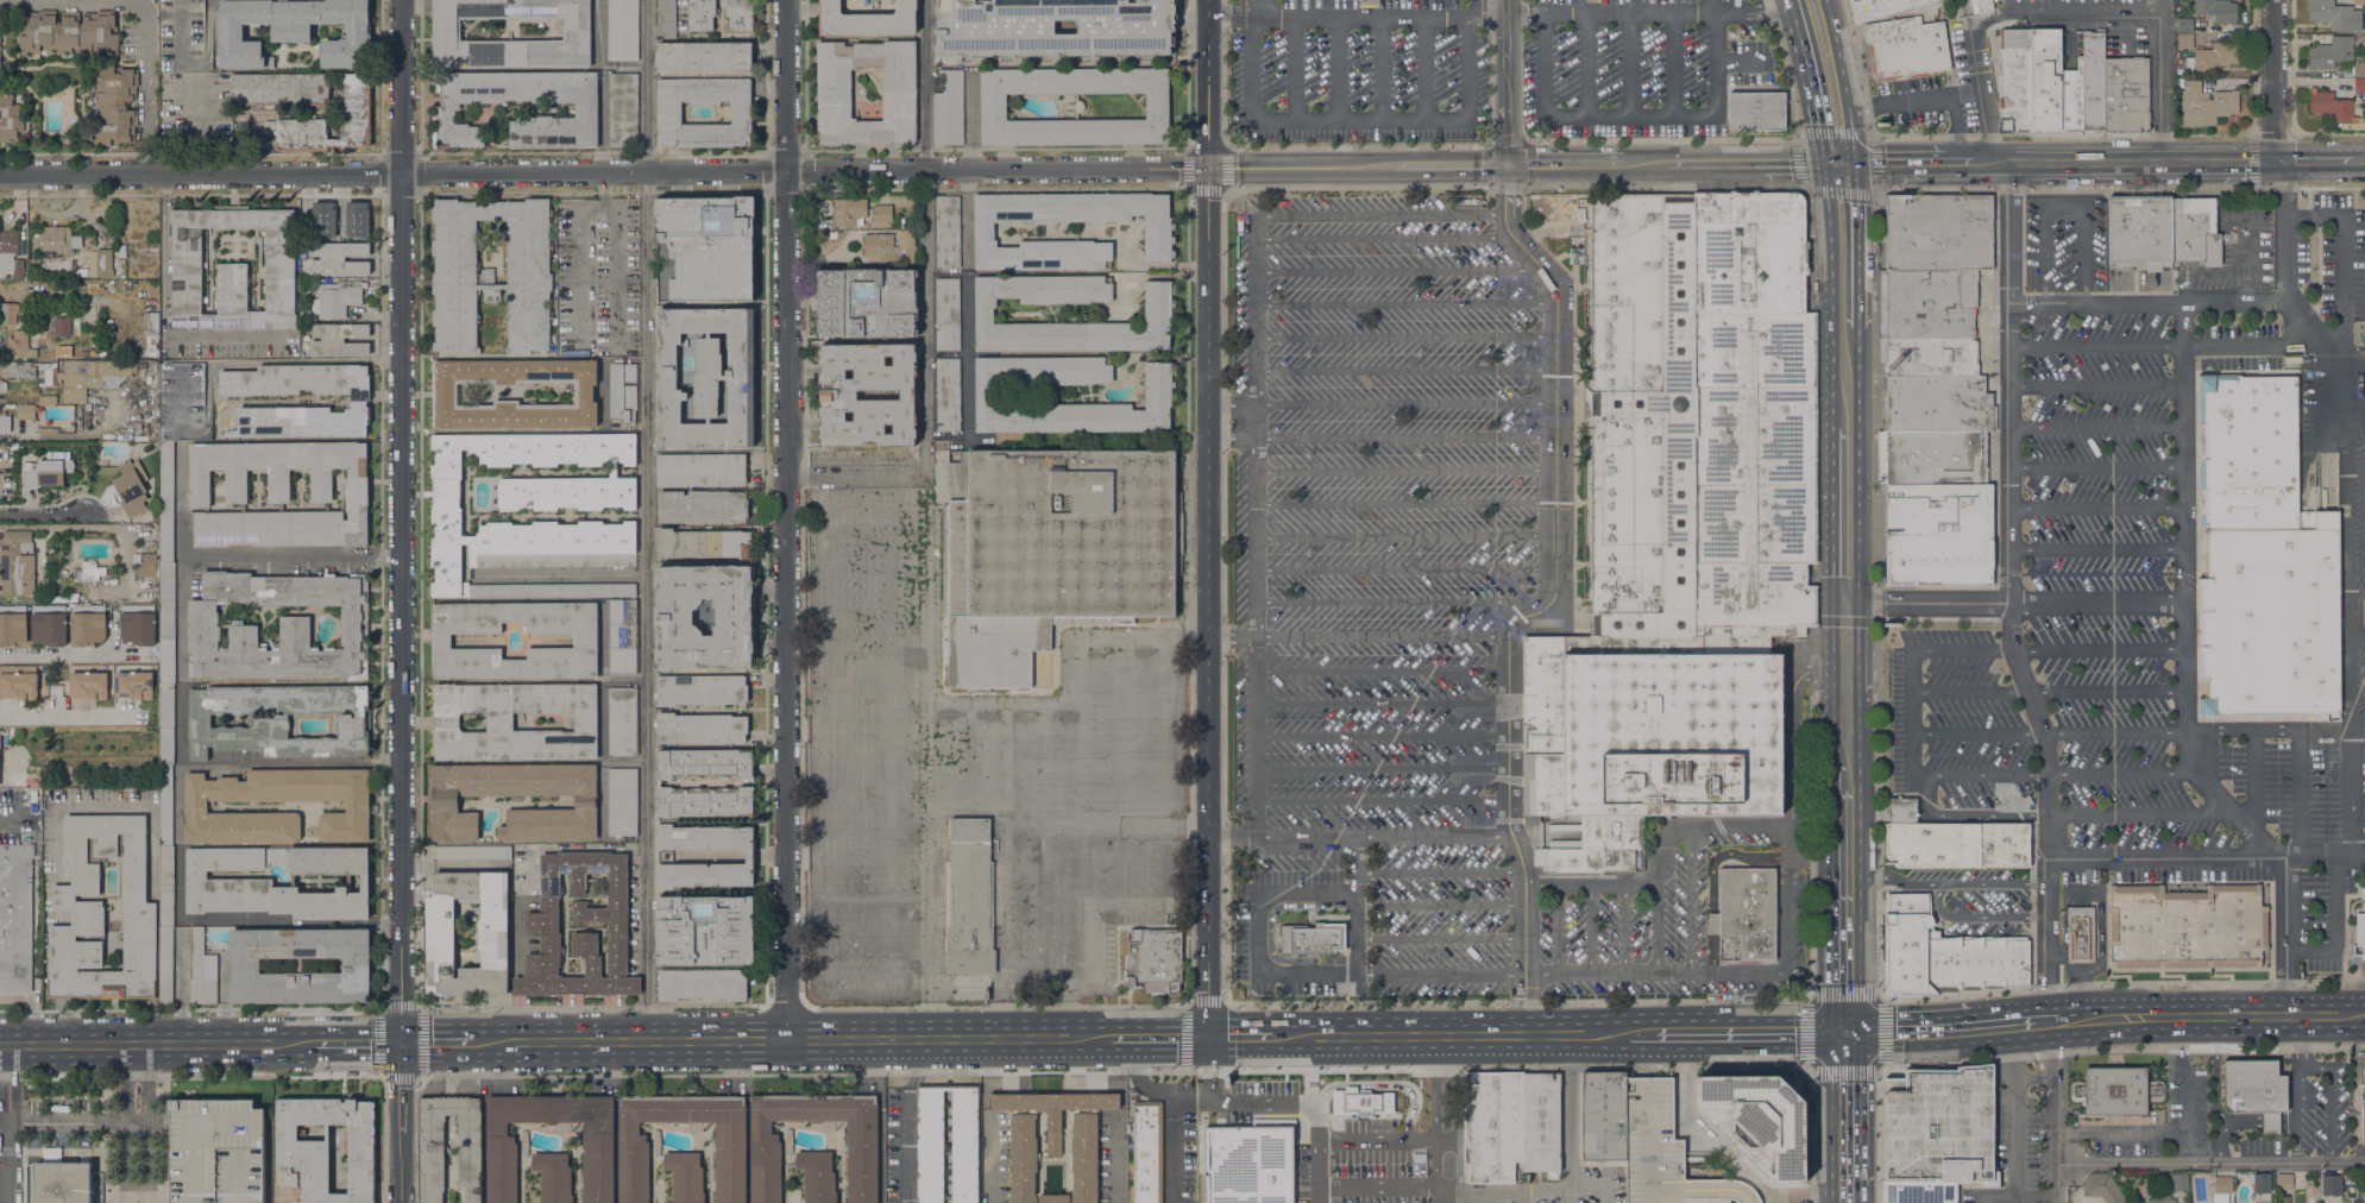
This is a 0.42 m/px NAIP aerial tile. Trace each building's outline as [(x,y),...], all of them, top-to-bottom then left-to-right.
[(322,68),(323,57),(321,57),(320,46),(322,46),(322,40),(340,39),(340,38),(342,38),(342,34),(346,34),(346,23),(310,24),(312,42),(304,42),(304,43),(294,43),(294,42),(271,42),(271,23),(243,24),(243,40),(262,40),(262,56),(273,56),(273,68),(265,68),(220,69),(219,56),(218,56),(218,45),(219,45),(219,12),(221,12),(221,0),(273,0),(273,1),(326,0),(369,0),(369,21),(370,21),(370,57),(367,57),(369,68),(322,68)] [(432,68),(432,0),(590,0),(591,67),(432,68)] [(608,59),(608,0),(638,0),(637,59),(608,59)] [(662,38),(662,0),(675,0),(675,38),(662,38)] [(688,31),(688,0),(716,0),(716,15),(712,15),(713,31),(688,31)] [(725,15),(725,0),(753,0),(753,6),(754,6),(754,12),(753,12),(753,17),(754,17),(754,23),(753,23),(753,27),(754,27),(754,30),(729,30),(729,15),(725,15)] [(819,36),(819,0),(840,0),(841,12),(843,14),(893,14),(895,12),(895,0),(917,0),(917,10),(916,10),(916,34),(830,34),(830,36),(819,36)] [(933,4),(933,0),(975,0),(975,4),(983,4),(983,0),(988,0),(988,1),(992,1),(992,0),(1120,0),(1122,0),(1128,0),(1128,2),(1136,2),(1136,0),(1177,0),(1177,4),(1174,4),(1174,5),(1176,5),(1176,8),(1175,8),(1175,13),(1177,13),(1177,21),(1175,21),(1175,23),(1172,23),(1172,26),(1175,26),(1175,31),(1171,31),(1171,37),(1174,37),(1174,46),(1169,46),(1169,49),(1171,49),(1171,55),(1149,55),(1149,56),(1137,56),(1137,55),(1128,55),(1128,56),(1117,56),(1117,55),(1111,55),(1111,56),(1095,56),(1095,55),(1090,55),(1090,56),(1082,56),(1082,55),(1075,55),(1075,56),(1058,56),(1058,55),(1046,55),(1046,56),(1034,57),(1034,56),(1026,56),(1026,57),(1014,57),(1014,56),(1008,56),(1008,57),(993,57),(993,56),(988,56),(988,57),(973,57),(973,56),(937,56),(937,44),(933,44),(933,34),(937,34),(937,29),(933,29),(933,23),(937,21),(937,4),(933,4)] [(1856,24),(1850,0),(1947,0),(1866,21),(1856,24)] [(1975,13),(1972,0),(1991,0),(1993,8),(1975,13)] [(2194,15),(2194,0),(2214,0),(2229,0),(2229,2),(2237,2),(2237,25),(2229,25),(2229,23),(2213,23),(2213,15),(2194,15)] [(2308,20),(2308,0),(2333,0),(2333,5),(2352,6),(2352,10),(2360,10),(2360,31),(2331,31),(2331,21),(2316,21),(2316,20),(2308,20)] [(55,10),(55,14),(56,14),(56,20),(62,20),(62,12),(80,12),(80,24),(83,24),(83,12),(98,12),(98,11),(115,11),(115,27),(112,29),(112,33),(119,33),(119,46),(118,46),(118,55),(103,55),(103,51),(92,51),(92,55),(77,56),(77,46),(71,46),(71,55),(58,55),(58,52),(46,52),(46,48),(40,48),(40,52),(19,52),(19,12),(39,12),(39,10),(55,10)] [(1927,71),(1900,76),(1900,74),(1882,76),(1881,71),(1875,71),(1872,43),(1867,43),(1864,24),(1867,24),(1920,15),(1921,24),(1943,21),(1950,69),(1927,71)] [(2193,18),(2193,32),(2177,32),(2177,18),(2193,18)] [(1998,133),(1998,119),(2000,119),(1999,108),(2005,108),(2004,97),(1999,97),(1999,48),(2000,48),(2000,31),(2030,30),(2031,132),(1998,133)] [(2059,30),(2059,70),(2061,132),(2031,132),(2030,30),(2059,30)] [(2105,130),(2082,130),(2082,64),(2082,32),(2103,32),(2103,57),(2105,130)] [(2193,34),(2193,48),(2177,48),(2177,34),(2193,34)] [(2316,69),(2316,70),(2308,70),(2308,46),(2316,46),(2316,44),(2331,44),(2331,36),(2353,36),(2353,43),(2352,43),(2352,61),(2334,61),(2334,69),(2316,69)] [(820,136),(818,136),(818,131),(817,131),(817,42),(854,42),(854,43),(882,43),(882,42),(883,42),(883,40),(916,40),(916,141),(914,141),(914,144),(899,144),(899,141),(853,143),(853,144),(820,145),(820,136)] [(2212,49),(2212,42),(2231,42),(2231,40),(2238,40),(2238,63),(2229,63),(2229,64),(2225,64),(2225,63),(2216,63),(2216,65),(2215,65),(2215,75),(2185,74),(2185,57),(2193,57),(2193,49),(2212,49)] [(751,42),(751,44),(754,44),(754,52),(751,53),(751,73),(658,73),(658,63),(655,63),(655,52),(658,52),(658,43),(751,42)] [(2103,57),(2147,57),(2149,131),(2105,131),(2105,130),(2103,57)] [(2363,62),(2364,62),(2364,76),(2353,76),(2353,62),(2359,62),(2359,59),(2363,59),(2363,62)] [(138,87),(136,87),(136,101),(125,101),(125,105),(126,105),(126,109),(138,109),(138,126),(134,126),(134,143),(111,143),(111,146),(99,146),(99,112),(94,112),(94,93),(98,93),(98,64),(114,64),(114,67),(121,67),(121,69),(138,69),(138,87)] [(2061,132),(2059,70),(2077,70),(2077,64),(2082,64),(2082,130),(2082,132),(2061,132)] [(981,69),(1168,68),(1169,144),(981,145),(981,69)] [(963,144),(933,145),(933,69),(963,69),(963,144)] [(328,73),(328,105),(231,105),(231,74),(328,73)] [(370,147),(351,147),(351,150),(340,150),(340,147),(328,147),(328,151),(276,151),(276,130),(264,130),(264,120),(276,120),(276,119),(310,119),(310,115),(314,115),(314,119),(326,119),(326,134),(327,134),(327,138),(340,138),(340,73),(370,73),(370,147)] [(509,149),(509,147),(433,147),(433,137),(438,137),(438,73),(597,73),(597,147),(509,149)] [(637,74),(637,150),(608,150),(609,74),(637,74)] [(675,146),(656,146),(656,78),(750,78),(750,103),(751,103),(753,145),(734,146),(675,147),(675,146)] [(2353,78),(2364,78),(2364,93),(2353,93),(2353,78)] [(2182,125),(2182,92),(2184,92),(2184,89),(2175,89),(2175,82),(2183,82),(2183,80),(2200,80),(2200,92),(2208,92),(2208,99),(2213,99),(2213,92),(2231,92),(2231,90),(2238,90),(2238,113),(2229,113),(2229,115),(2215,115),(2215,125),(2182,125)] [(2352,99),(2352,116),(2354,116),(2354,122),(2351,122),(2351,125),(2342,125),(2342,122),(2340,122),(2340,125),(2335,125),(2335,122),(2332,122),(2332,115),(2316,115),(2316,112),(2309,112),(2309,109),(2307,109),(2307,99),(2309,99),(2309,89),(2316,89),(2316,92),(2333,92),(2333,99),(2352,99)] [(1785,93),(1785,130),(1729,130),(1729,93),(1785,93)] [(18,141),(0,141),(0,94),(12,94),(13,105),(19,103),(19,116),(23,116),(23,128),(20,128),(20,131),(18,131),(18,141)] [(1885,271),(1885,194),(1981,194),(1981,191),(1992,191),(1992,212),(1990,271),(1976,271),(1885,271)] [(1151,193),(1151,194),(1169,194),(1169,218),(1171,218),(1171,222),(1174,222),(1174,229),(1171,229),(1171,237),(1174,237),(1174,244),(1171,244),(1171,250),(1174,250),(1174,258),(1171,258),(1171,262),(1145,263),(1144,215),(1131,215),(1131,221),(1117,221),(1117,222),(1105,222),(1105,221),(993,222),(993,223),(994,223),(994,238),(996,238),(996,247),(1019,247),(1019,241),(1093,240),(1093,243),(1112,243),(1112,260),(1114,260),(1114,265),(1111,265),(1111,267),(1094,267),(1094,269),(974,270),(974,195),(1151,193)] [(1583,654),(1583,636),(1589,636),(1592,636),(1592,624),(1592,612),(1592,603),(1591,428),(1584,428),(1584,422),(1591,414),(1591,403),(1591,392),(1584,385),(1584,378),(1591,378),(1591,228),(1591,199),(1591,194),(1663,194),(1669,197),(1678,197),(1687,197),(1693,194),(1693,193),(1797,193),(1799,193),(1800,194),(1803,196),(1804,197),(1804,200),(1805,201),(1805,202),(1804,241),(1809,241),(1809,248),(1806,248),(1806,267),(1809,267),(1809,275),(1804,275),(1805,311),(1806,563),(1806,585),(1806,612),(1805,612),(1805,626),(1805,636),(1797,636),(1770,636),(1770,654),(1770,656),(1768,656),(1768,660),(1768,665),(1770,665),(1769,804),(1759,804),(1759,814),(1643,814),(1643,849),(1634,849),(1634,873),(1602,873),(1548,873),(1547,873),(1547,870),(1542,870),(1542,865),(1534,865),(1534,849),(1540,849),(1580,849),(1580,815),(1562,815),(1540,815),(1539,815),(1539,812),(1528,812),(1528,794),(1539,794),(1539,745),(1539,704),(1539,638),(1555,638),(1572,638),(1572,654),(1583,654)] [(2171,262),(2171,266),(2160,266),(2160,271),(2146,271),(2146,266),(2108,266),(2108,195),(2171,195),(2171,197),(2175,197),(2175,262),(2171,262)] [(658,301),(656,216),(655,216),(655,199),(734,197),(734,196),(754,196),(754,214),(754,216),(753,216),(753,235),(754,235),(754,243),(753,243),(753,251),(754,251),(754,264),(753,264),(753,271),(754,271),(755,285),(753,285),(753,292),(755,292),(755,300),(753,300),(753,301),(658,301)] [(960,267),(936,267),(936,196),(960,196),(960,267)] [(2175,197),(2215,197),(2215,233),(2220,233),(2220,265),(2204,266),(2204,262),(2175,262),(2175,197)] [(453,354),(453,351),(432,351),(432,342),(435,342),(435,326),(432,326),(432,310),(435,310),(435,294),(432,294),(432,272),(434,272),(434,256),(432,256),(432,240),(434,240),(434,223),(432,223),(432,208),(434,208),(435,199),(458,199),(458,201),(526,201),(526,199),(549,199),(549,208),(552,208),(552,221),(549,221),(549,241),(552,241),(552,253),(549,253),(549,273),(552,273),(552,291),(549,291),(549,311),(553,311),(552,323),(549,323),(549,344),(553,344),(552,349),(530,349),(530,353),(507,353),(507,326),(504,326),(504,315),(507,315),(508,295),(504,295),(504,289),(501,289),(501,300),(501,302),(496,302),(496,301),(483,301),(484,289),(479,289),(479,295),(477,295),(477,315),(479,315),(479,326),(477,326),(477,347),(479,347),(479,354),(453,354)] [(867,199),(867,216),(856,218),(856,226),(834,226),(834,199),(867,199)] [(368,236),(368,201),(344,201),(344,236),(368,236)] [(892,204),(892,221),(873,221),(873,204),(892,204)] [(168,328),(168,314),(172,314),(172,235),(169,235),(169,229),(172,229),(172,225),(170,225),(170,209),(215,209),(215,206),(247,206),(247,209),(295,209),(295,314),(296,314),(296,328),(168,328)] [(1585,221),(1577,221),(1577,220),(1577,208),(1585,208),(1585,221)] [(361,213),(361,238),(316,238),(316,213),(361,213)] [(73,256),(64,256),(64,258),(56,258),(42,258),(42,251),(32,251),(32,232),(43,232),(43,226),(70,226),(70,235),(81,235),(81,247),(70,247),(70,248),(73,248),(73,256)] [(8,269),(0,269),(0,231),(18,231),(18,256),(8,256),(8,258),(13,258),(13,259),(24,259),(24,278),(13,278),(13,277),(11,277),(11,273),(13,273),(13,265),(8,265),(8,269)] [(107,231),(115,243),(109,247),(100,235),(107,231)] [(893,234),(893,247),(898,247),(898,231),(914,231),(914,246),(917,246),(917,266),(905,266),(905,263),(863,263),(863,254),(864,254),(864,248),(862,248),(861,241),(864,241),(864,234),(893,234)] [(370,243),(370,256),(345,256),(345,262),(370,262),(370,275),(309,275),(309,259),(320,259),(320,257),(313,257),(313,243),(370,243)] [(118,257),(117,245),(125,244),(126,257),(118,257)] [(112,248),(112,277),(89,277),(89,276),(80,276),(80,277),(75,277),(75,270),(80,269),(87,269),(89,269),(89,251),(96,251),(96,248),(112,248)] [(1585,264),(1584,264),(1578,264),(1572,264),(1568,264),(1568,256),(1568,248),(1584,248),(1584,256),(1585,256),(1585,264)] [(917,276),(913,276),(914,291),(916,291),(916,307),(917,307),(917,320),(913,320),(914,329),(917,329),(917,335),(817,338),(817,330),(818,330),(818,320),(817,320),(816,308),(818,308),(818,298),(817,298),(816,285),(818,285),(818,276),(816,276),(816,271),(844,270),(844,269),(876,269),(876,270),(882,270),(882,269),(889,269),(889,270),(917,270),(917,276)] [(1976,308),(1973,308),(1973,329),(1976,329),(1976,338),(1973,338),(1973,340),(1877,339),(1877,271),(1885,271),(1976,271),(1976,308)] [(1111,277),(1111,283),(1112,283),(1112,302),(1092,302),(1092,304),(1046,303),(1046,304),(1033,304),(1019,304),(1019,298),(996,298),(996,308),(993,308),(993,323),(1131,323),(1131,328),(1144,328),(1144,281),(1171,282),(1171,286),(1174,286),(1174,292),(1171,292),(1171,300),(1174,300),(1174,307),(1171,307),(1171,314),(1174,314),(1174,320),(1171,320),(1171,326),(1169,326),(1169,349),(1150,349),(1150,351),(974,349),(974,277),(1111,277)] [(83,292),(83,279),(99,278),(114,279),(128,279),(144,279),(144,294),(128,294),(113,294),(106,294),(99,294),(83,292)] [(960,351),(936,351),(935,278),(960,278),(960,351)] [(312,298),(317,298),(319,289),(320,289),(320,284),(331,284),(331,283),(338,283),(338,281),(361,281),(360,286),(361,286),(361,304),(346,304),(346,319),(319,319),(319,314),(315,314),(315,321),(300,321),(301,310),(312,310),(312,298)] [(15,323),(0,323),(0,303),(15,303),(15,304),(19,304),(19,313),(15,313),(15,323)] [(658,447),(658,309),(754,309),(754,447),(658,447)] [(1805,311),(1816,311),(1816,562),(1806,563),(1805,311)] [(159,357),(141,357),(141,348),(144,348),(144,313),(158,313),(159,357)] [(54,336),(54,317),(80,316),(80,336),(71,336),(54,336)] [(370,323),(370,336),(345,336),(345,342),(370,342),(370,355),(309,355),(309,340),(321,340),(321,338),(313,338),(313,323),(370,323)] [(29,329),(27,348),(37,348),(37,357),(26,357),(26,359),(20,359),(20,357),(15,357),(15,354),(14,354),(14,344),(11,344),(11,339),(13,339),(13,329),(29,329)] [(1976,377),(1882,377),(1882,363),(1877,363),(1877,339),(1973,340),(1976,340),(1976,377)] [(914,344),(914,352),(916,352),(916,361),(914,361),(914,365),(917,365),(917,367),(914,367),(914,369),(917,369),(917,376),(914,376),(914,414),(916,414),(916,421),(914,421),(914,422),(917,422),(917,424),(914,424),(914,427),(917,427),(917,439),(914,439),(914,446),(820,446),(820,440),(818,440),(818,424),(820,424),(820,417),(818,417),(818,408),(820,408),(820,384),(818,384),(818,373),(820,373),(820,366),(818,366),(818,351),(820,351),(820,345),(914,344)] [(38,360),(38,349),(56,349),(56,360),(38,360)] [(960,430),(936,432),(936,358),(960,358),(960,430)] [(1111,358),(1111,364),(1114,364),(1114,369),(1112,369),(1112,383),(1093,383),(1093,384),(1019,384),(1019,379),(994,379),(994,404),(1132,404),(1132,409),(1144,409),(1144,363),(1171,363),(1171,369),(1174,369),(1174,373),(1171,373),(1171,382),(1175,382),(1175,388),(1171,388),(1171,396),(1175,396),(1175,402),(1171,402),(1171,407),(1170,407),(1170,430),(1149,430),(1149,432),(975,432),(975,358),(1111,358)] [(137,373),(132,372),(132,377),(102,376),(102,386),(64,385),(64,378),(61,378),(61,371),(64,371),(64,359),(102,360),(137,361),(137,373)] [(433,360),(596,360),(596,385),(592,385),(593,402),(596,402),(596,427),(433,428),(433,360)] [(30,361),(30,366),(36,366),(34,377),(19,377),(19,379),(15,379),(15,377),(1,377),(1,361),(30,361)] [(57,363),(57,373),(58,385),(39,385),(39,386),(34,388),(34,383),(40,383),(40,377),(38,377),(38,363),(57,363)] [(159,440),(159,363),(205,363),(205,422),(212,422),(212,440),(174,440),(159,440)] [(623,363),(623,364),(636,364),(636,383),(623,383),(623,385),(636,385),(636,410),(635,410),(635,423),(621,423),(621,422),(619,418),(608,418),(608,378),(609,378),(609,363),(623,363)] [(331,407),(331,411),(345,411),(345,409),(351,409),(351,393),(315,395),(315,392),(313,392),(313,389),(300,389),(300,395),(251,395),(251,396),(219,396),(219,371),(258,371),(257,365),(367,364),(367,374),(370,374),(370,424),(366,424),(366,436),(238,436),(224,436),(224,430),(229,430),(229,429),(238,429),(237,408),(284,407),(331,407)] [(2199,525),(2199,376),(2297,376),(2297,529),(2203,529),(2199,525)] [(1882,377),(1976,377),(1985,377),(1985,392),(1992,392),(1992,405),(1995,405),(1995,430),(1986,430),(1882,430),(1882,377)] [(86,388),(86,402),(63,402),(63,388),(86,388)] [(56,395),(57,404),(39,404),(38,396),(56,395)] [(34,420),(17,420),(17,404),(34,404),(34,420)] [(10,432),(0,432),(0,415),(1,415),(1,411),(6,411),(6,416),(10,416),(10,432)] [(1882,430),(1986,430),(1986,484),(1992,484),(1992,586),(1916,586),(1914,586),(1889,586),(1888,585),(1886,585),(1886,483),(1877,483),(1877,430),(1882,430)] [(468,544),(460,544),(461,582),(468,582),(468,585),(635,582),(635,597),(468,598),(468,596),(430,596),(430,582),(433,582),(435,582),(435,567),(432,567),(430,537),(435,537),(435,525),(430,525),(430,509),(433,509),(433,479),(430,479),(430,465),(435,465),(435,449),(430,449),(430,435),(635,434),(635,465),(623,465),(623,462),(616,462),(616,478),(635,478),(636,510),(623,510),(623,506),(602,506),(602,510),(578,510),(578,506),(556,506),(556,510),(533,510),(533,508),(520,508),(520,511),(498,511),(498,506),(497,506),(497,483),(498,483),(498,479),(609,478),(609,460),(603,460),(603,466),(578,466),(578,462),(556,462),(556,466),(533,466),(533,464),(511,464),(511,466),(486,466),(486,464),(479,464),(479,455),(476,455),(476,453),(468,453),(468,449),(461,449),(461,479),(459,479),(459,508),(460,508),(460,536),(476,536),(476,534),(479,534),(479,525),(486,525),(486,522),(511,522),(511,525),(533,524),(533,522),(556,522),(556,525),(578,524),(578,521),(602,521),(602,524),(623,524),(623,521),(635,521),(635,566),(468,567),(468,544)] [(174,561),(159,561),(159,440),(174,440),(174,561)] [(366,477),(367,477),(367,504),(367,544),(359,544),(359,547),(342,547),(342,544),(194,547),(194,511),(205,511),(205,512),(344,510),(344,519),(347,519),(347,511),(345,511),(345,486),(347,486),(347,470),(332,470),(333,502),(310,503),(310,470),(289,471),(290,503),(268,503),(268,471),(247,471),(247,503),(225,504),(225,471),(209,472),(210,508),(189,508),(189,443),(358,441),(358,442),(366,442),(366,477)] [(1175,492),(1181,492),(1181,512),(1182,512),(1182,554),(1181,554),(1181,575),(1176,575),(1176,616),(1134,616),(1134,623),(1051,624),(1051,650),(1032,650),(1032,687),(989,687),(989,693),(969,694),(969,687),(948,688),(948,662),(943,662),(943,641),(948,641),(948,616),(943,616),(942,504),(948,504),(948,500),(964,500),(964,462),(949,462),(949,452),(969,452),(969,451),(1175,449),(1175,492)] [(69,451),(70,460),(73,460),(73,472),(63,472),(64,485),(40,485),(40,487),(24,487),(23,462),(38,462),(38,460),(46,460),(46,452),(69,451)] [(656,486),(656,454),(746,454),(746,462),(747,462),(747,466),(746,466),(746,470),(748,470),(748,475),(746,475),(746,477),(747,477),(747,483),(746,483),(746,485),(656,486)] [(149,479),(143,483),(147,491),(144,492),(147,499),(143,502),(146,509),(128,518),(120,502),(122,500),(112,479),(121,474),(117,465),(130,459),(132,462),(138,459),(149,479)] [(729,492),(746,491),(746,499),(748,499),(748,518),(746,518),(746,521),(729,521),(729,522),(673,523),(673,522),(658,522),(658,515),(656,515),(656,500),(658,500),(658,491),(684,491),(684,495),(688,495),(688,491),(729,491),(729,492)] [(2203,529),(2297,529),(2314,529),(2314,510),(2339,510),(2339,714),(2199,714),(2199,698),(2207,698),(2207,693),(2203,693),(2203,680),(2196,680),(2196,580),(2203,580),(2203,529)] [(658,528),(673,528),(673,531),(742,530),(742,531),(751,531),(751,543),(754,543),(754,559),(741,559),(741,556),(658,558),(658,528)] [(2,580),(0,580),(0,550),(0,541),(4,541),(4,530),(31,531),(31,542),(32,542),(32,553),(19,553),(19,555),(34,555),(33,594),(2,594),(2,580)] [(156,577),(137,577),(137,565),(132,565),(132,553),(156,553),(156,577)] [(159,561),(174,561),(175,561),(175,684),(174,684),(159,684),(159,561)] [(673,566),(680,566),(707,566),(707,565),(715,565),(715,566),(729,566),(729,565),(736,565),(736,566),(751,566),(751,567),(754,567),(754,575),(751,575),(751,584),(753,584),(753,593),(751,593),(751,597),(754,597),(754,606),(751,606),(751,613),(753,613),(753,625),(751,625),(751,628),(755,628),(755,636),(751,636),(753,644),(754,653),(753,653),(753,657),(755,657),(755,667),(736,667),(736,668),(730,668),(730,667),(716,668),(709,668),(709,667),(681,668),(674,668),(658,668),(658,661),(656,661),(656,659),(655,659),(655,649),(658,649),(658,628),(655,628),(655,607),(658,607),(658,586),(654,586),(654,577),(658,577),(658,566),(673,566)] [(99,580),(82,580),(82,581),(70,581),(70,578),(69,578),(69,568),(82,568),(82,567),(99,567),(99,580)] [(347,680),(347,678),(214,678),(214,676),(188,676),(188,662),(190,662),(190,653),(188,653),(188,599),(202,599),(202,571),(226,571),(226,572),(251,572),(251,577),(323,577),(323,573),(335,574),(335,575),(350,575),(350,573),(367,573),(367,680),(347,680)] [(1816,585),(1816,626),(1805,626),(1805,612),(1806,612),(1806,585),(1816,585)] [(155,588),(155,597),(140,597),(140,588),(155,588)] [(712,598),(712,609),(716,609),(716,626),(713,626),(713,635),(703,635),(703,632),(694,624),(692,624),(692,610),(696,610),(702,602),(702,598),(712,598)] [(636,599),(636,673),(609,673),(609,599),(636,599)] [(434,669),(432,669),(432,613),(433,613),(433,604),(436,604),(436,603),(597,602),(597,678),(434,679),(434,669)] [(69,646),(88,646),(88,641),(104,641),(105,605),(70,605),(69,646)] [(154,613),(119,612),(118,645),(153,646),(154,613)] [(4,642),(0,642),(0,613),(26,613),(26,645),(4,645),(4,642)] [(65,614),(30,613),(30,641),(47,641),(47,646),(65,646),(65,614)] [(1583,636),(1583,654),(1572,654),(1572,638),(1555,638),(1539,638),(1539,704),(1539,745),(1539,794),(1528,794),(1528,812),(1539,812),(1539,815),(1523,815),(1523,636),(1583,636)] [(0,673),(36,672),(37,700),(15,700),(15,697),(0,697),(0,673)] [(70,673),(106,672),(107,699),(86,700),(86,697),(70,697),(70,673)] [(115,672),(152,672),(152,699),(132,699),(131,695),(115,697),(115,672)] [(744,675),(746,675),(746,685),(748,685),(748,691),(748,701),(731,701),(731,703),(721,704),(696,704),(684,704),(675,704),(675,706),(656,706),(656,704),(655,701),(656,701),(656,699),(654,699),(654,691),(656,691),(656,689),(656,687),(656,684),(656,679),(656,675),(744,675)] [(434,760),(434,684),(455,684),(455,685),(597,684),(597,758),(457,758),(457,760),(434,760)] [(189,737),(188,737),(188,714),(189,714),(189,689),(207,689),(207,686),(367,685),(367,704),(369,704),(370,742),(367,742),(367,756),(264,756),(264,750),(213,750),(213,747),(208,747),(208,761),(189,761),(189,737)] [(609,755),(608,687),(637,687),(637,699),(637,712),(637,718),(637,755),(609,755)] [(674,712),(674,714),(731,714),(731,716),(748,716),(748,733),(746,733),(746,742),(656,743),(656,741),(656,736),(656,729),(654,729),(654,719),(656,719),(656,718),(655,718),(655,714),(656,714),(656,712),(674,712)] [(753,769),(754,769),(754,775),(754,776),(754,777),(753,779),(738,779),(738,777),(672,779),(672,780),(661,780),(661,781),(658,781),(658,750),(754,749),(755,757),(753,757),(753,769)] [(432,764),(596,763),(597,839),(497,840),(497,826),(505,826),(505,825),(504,825),(504,818),(505,818),(505,810),(573,808),(573,795),(458,795),(458,812),(478,812),(478,840),(433,840),(433,837),(430,837),(430,832),(433,832),(433,826),(430,826),(430,821),(433,821),(432,764)] [(171,845),(159,845),(159,766),(172,766),(171,845)] [(637,836),(609,836),(608,768),(636,768),(637,836)] [(246,770),(369,769),(369,805),(376,805),(376,813),(369,813),(369,842),(319,842),(319,818),(320,818),(320,813),(323,813),(323,812),(346,812),(345,800),(226,801),(226,805),(221,805),(221,801),(214,801),(214,805),(207,805),(207,813),(296,812),(296,813),(298,813),(298,817),(300,817),(301,842),(184,843),(184,825),(185,825),(185,811),(184,812),(184,796),(185,796),(185,773),(205,773),(205,780),(216,780),(216,777),(237,777),(237,781),(246,781),(246,770)] [(658,785),(661,785),(661,787),(672,787),(672,788),(738,787),(738,786),(753,786),(754,786),(754,787),(754,788),(753,789),(755,789),(755,796),(753,796),(753,807),(755,807),(755,815),(658,815),(658,785)] [(1889,799),(1897,799),(1897,795),(1900,795),(1900,799),(1916,798),(1917,823),(1889,823),(1889,799)] [(48,999),(48,980),(49,980),(49,925),(71,925),(71,909),(51,909),(51,884),(71,884),(71,865),(64,865),(64,814),(145,814),(146,902),(156,902),(156,997),(48,999)] [(989,862),(993,862),(993,950),(995,950),(995,972),(944,972),(944,950),(946,950),(946,862),(950,862),(950,818),(989,818),(989,862)] [(2029,823),(2029,868),(1897,868),(1886,856),(1882,856),(1882,839),(1885,839),(1885,823),(1889,823),(1917,823),(2029,823)] [(746,849),(710,849),(710,846),(706,846),(706,849),(658,849),(658,824),(672,824),(672,826),(753,826),(753,838),(750,838),(750,839),(755,839),(755,857),(746,857),(746,849)] [(19,991),(0,991),(0,844),(4,844),(4,848),(7,848),(7,844),(25,844),(25,839),(30,839),(30,844),(33,844),(33,856),(32,856),(31,991),(19,991)] [(172,845),(172,926),(158,926),(159,845),(171,845),(172,845)] [(510,845),(510,858),(434,858),(434,845),(510,845)] [(294,919),(294,914),(269,914),(269,911),(203,912),(203,913),(185,913),(185,848),(369,848),(369,919),(294,919)] [(512,978),(523,978),(523,976),(533,976),(533,975),(523,975),(523,971),(524,971),(524,953),(540,953),(540,936),(537,936),(537,933),(524,933),(524,913),(540,913),(540,855),(556,855),(556,852),(611,852),(611,854),(627,854),(628,975),(622,975),(622,977),(640,977),(640,994),(512,995),(512,978)] [(755,857),(755,873),(753,873),(753,886),(727,886),(727,888),(717,888),(717,886),(693,886),(693,887),(687,887),(687,886),(672,886),(672,889),(658,889),(658,864),(707,863),(707,865),(710,865),(710,863),(746,863),(746,857),(755,857)] [(1719,913),(1719,868),(1775,868),(1775,907),(1775,921),(1775,959),(1719,959),(1719,933),(1719,913)] [(426,995),(426,896),(432,896),(432,873),(508,873),(508,995),(426,995)] [(2109,968),(2109,884),(2212,884),(2254,884),(2254,883),(2266,883),(2266,906),(2267,906),(2267,912),(2266,912),(2266,945),(2267,945),(2267,950),(2267,968),(2254,968),(2254,966),(2115,968),(2109,968)] [(1885,987),(1883,987),(1883,969),(1885,969),(1885,962),(1883,962),(1883,956),(1885,956),(1885,950),(1883,950),(1883,944),(1885,944),(1885,936),(1883,936),(1883,930),(1885,930),(1885,925),(1883,925),(1883,913),(1885,893),(1929,893),(1930,914),(1933,924),(1929,926),(1933,930),(1938,930),(1939,936),(1942,937),(2026,936),(2026,939),(2029,939),(2029,985),(1936,993),(1916,995),(1893,994),(1885,994),(1885,990),(1885,987)] [(754,896),(754,963),(747,963),(717,963),(717,964),(696,964),(696,963),(654,964),(654,957),(656,957),(656,947),(654,947),(654,936),(656,936),(656,925),(654,925),(654,919),(655,919),(655,908),(658,908),(658,896),(754,896)] [(2094,962),(2067,962),(2067,907),(2093,907),(2094,962)] [(2355,913),(2364,913),(2364,971),(2364,955),(2361,955),(2361,945),(2355,945),(2355,913)] [(1290,925),(1290,927),(1315,927),(1315,922),(1316,922),(1316,924),(1342,924),(1342,922),(1346,922),(1346,925),(1345,925),(1345,947),(1346,947),(1346,951),(1344,951),(1344,950),(1329,950),(1331,953),(1317,953),(1317,957),(1307,957),(1307,953),(1296,955),(1296,957),(1291,957),(1291,955),(1281,955),(1281,925),(1290,925)] [(172,1003),(158,1003),(158,926),(172,926),(172,1003)] [(203,955),(216,955),(216,1003),(190,1003),(190,927),(190,926),(203,926),(203,927),(203,955)] [(229,976),(232,976),(232,963),(229,963),(229,930),(370,928),(370,1002),(229,1003),(229,976)] [(1141,930),(1181,930),(1181,982),(1178,982),(1178,993),(1145,993),(1145,982),(1141,982),(1141,987),(1136,987),(1136,988),(1124,988),(1124,976),(1126,976),(1126,951),(1128,951),(1128,943),(1127,943),(1127,932),(1130,932),(1130,928),(1141,928),(1141,930)] [(747,969),(747,1001),(727,1001),(727,997),(678,997),(679,1001),(659,1001),(659,970),(747,969)] [(2357,1052),(2364,1052),(2364,1092),(2360,1092),(2360,1087),(2358,1087),(2357,1052)] [(2222,1060),(2277,1060),(2277,1075),(2285,1075),(2285,1111),(2279,1111),(2279,1134),(2262,1134),(2262,1113),(2231,1113),(2224,1104),(2222,1060)] [(1883,1078),(1905,1078),(1905,1070),(1956,1070),(1956,1066),(1992,1066),(1993,1170),(1999,1170),(1999,1189),(1982,1189),(1982,1182),(1955,1182),(1883,1182),(1883,1078)] [(2163,1082),(2164,1085),(2163,1098),(2162,1101),(2160,1101),(2146,1101),(2146,1115),(2083,1114),(2083,1101),(2072,1101),(2070,1100),(2070,1083),(2072,1081),(2083,1081),(2083,1067),(2146,1067),(2146,1081),(2159,1081),(2160,1081),(2163,1082)] [(1625,1159),(1583,1159),(1581,1073),(1624,1072),(1624,1078),(1625,1159)] [(1468,1183),(1468,1164),(1465,1164),(1464,1073),(1522,1073),(1522,1171),(1522,1183),(1468,1183)] [(1522,1171),(1522,1073),(1559,1073),(1559,1171),(1556,1171),(1556,1178),(1547,1179),(1547,1171),(1522,1171)] [(1697,1077),(1778,1076),(1804,1102),(1804,1184),(1773,1184),(1773,1178),(1767,1178),(1702,1114),(1702,1109),(1697,1109),(1697,1103),(1696,1103),(1696,1097),(1697,1097),(1697,1077)] [(1760,1198),(1761,1202),(1626,1202),(1625,1159),(1624,1078),(1672,1077),(1673,1140),(1684,1140),(1684,1179),(1731,1179),(1740,1180),(1748,1184),(1754,1190),(1760,1198)] [(943,1090),(943,1202),(918,1202),(917,1096),(916,1096),(916,1085),(980,1085),(980,1096),(977,1096),(977,1202),(951,1202),(951,1090),(943,1090)] [(1097,1114),(1097,1202),(1012,1202),(1011,1114),(1012,1114),(1012,1111),(1008,1111),(1008,1109),(989,1109),(989,1094),(1119,1094),(1119,1109),(1099,1109),(1099,1111),(1095,1111),(1095,1114),(1097,1114)] [(878,1102),(878,1202),(847,1202),(847,1121),(834,1121),(834,1130),(822,1130),(822,1123),(812,1123),(812,1121),(772,1121),(772,1134),(781,1134),(781,1202),(750,1202),(750,1104),(751,1104),(751,1095),(876,1095),(876,1102),(878,1102)] [(614,1096),(614,1202),(583,1202),(583,1122),(570,1122),(570,1132),(556,1132),(556,1125),(548,1125),(548,1122),(508,1122),(508,1136),(515,1136),(515,1142),(516,1142),(517,1202),(486,1202),(486,1096),(614,1096)] [(746,1104),(746,1202),(715,1202),(716,1121),(702,1121),(702,1132),(690,1132),(690,1122),(687,1122),(687,1123),(680,1123),(680,1122),(640,1122),(640,1135),(647,1135),(647,1141),(648,1141),(648,1202),(618,1202),(618,1104),(619,1104),(619,1096),(744,1096),(744,1104),(746,1104)] [(375,1102),(374,1202),(302,1202),(302,1166),(290,1166),(290,1173),(296,1173),(296,1185),(279,1185),(279,1171),(277,1171),(277,1098),(340,1098),(340,1102),(346,1102),(346,1100),(357,1100),(357,1102),(375,1102)] [(480,1110),(480,1202),(465,1202),(465,1184),(458,1184),(458,1115),(445,1115),(445,1121),(444,1121),(444,1191),(442,1191),(442,1202),(419,1202),(419,1098),(480,1098),(480,1110)] [(264,1108),(264,1202),(170,1202),(170,1110),(169,1110),(169,1100),(253,1100),(253,1108),(264,1108)] [(1162,1101),(1162,1202),(1133,1202),(1133,1101),(1162,1101)] [(1294,1146),(1294,1202),(1212,1202),(1212,1125),(1268,1125),(1268,1117),(1297,1117),(1297,1146),(1294,1146)] [(704,1192),(704,1202),(672,1202),(672,1170),(663,1170),(663,1152),(703,1153),(703,1192),(704,1192)] [(836,1191),(836,1202),(804,1202),(804,1171),(795,1171),(795,1152),(831,1152),(831,1172),(835,1172),(835,1191),(836,1191)] [(572,1195),(573,1202),(540,1202),(540,1171),(532,1171),(532,1153),(571,1153),(571,1195),(572,1195)] [(92,1163),(91,1202),(33,1202),(33,1163),(92,1163)] [(2187,1190),(2172,1191),(2170,1173),(2185,1172),(2187,1190)] [(2108,1173),(2127,1202),(2106,1202),(2101,1196),(2082,1196),(2082,1184),(2083,1179),(2086,1176),(2093,1173),(2108,1173)] [(2269,1173),(2270,1192),(2253,1192),(2252,1174),(2254,1174),(2269,1173)] [(2292,1190),(2276,1190),(2276,1173),(2292,1173),(2292,1190)] [(2214,1193),(2214,1176),(2232,1176),(2232,1192),(2214,1193)] [(2321,1195),(2321,1176),(2341,1176),(2341,1195),(2321,1195)] [(1955,1182),(1955,1202),(1883,1202),(1883,1182),(1955,1182)] [(2175,1198),(2175,1202),(2147,1202),(2146,1199),(2159,1197),(2159,1196),(2170,1195),(2170,1198),(2175,1198)]
